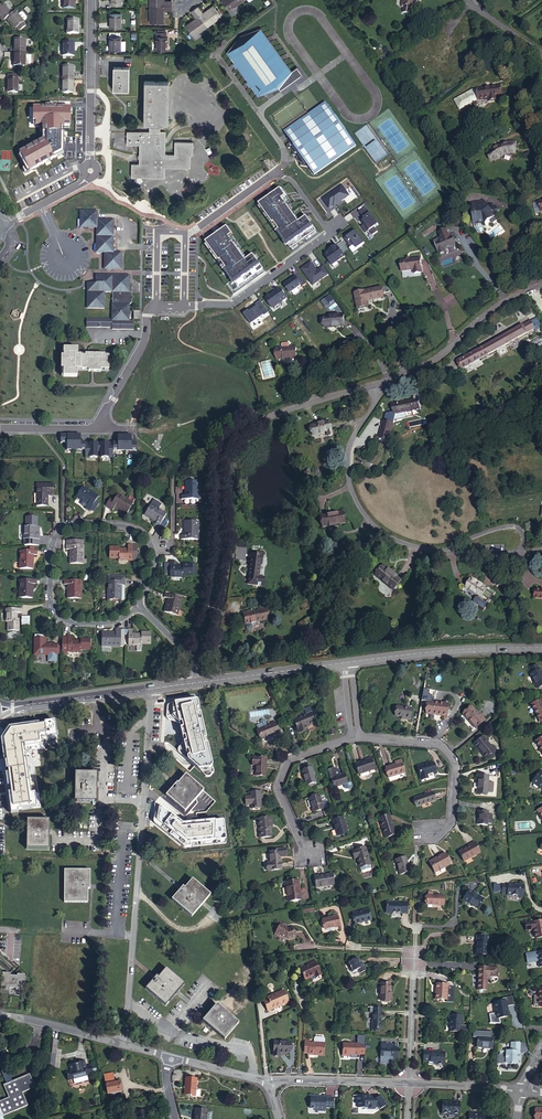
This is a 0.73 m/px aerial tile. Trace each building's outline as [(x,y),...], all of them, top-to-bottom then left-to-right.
[(75,10),(76,0),(63,0),(63,9),(75,10)] [(228,10),(242,0),(220,0),(228,10)] [(402,7),(405,8),(404,14),(411,15),(414,0),(404,0),(402,7)] [(5,22),(9,19),(14,15),(5,5),(0,9),(0,16),(5,22)] [(194,9),(206,26),(220,16),(212,6),(203,13),(198,6),(194,9)] [(148,7),(147,24),(161,24),(162,13),(171,13),(171,7),(148,7)] [(185,26),(192,36),(206,26),(194,9),(190,12),(195,18),(185,26)] [(14,15),(9,19),(18,30),(27,22),(18,11),(14,15)] [(110,13),(109,27),(121,27),(122,14),(110,13)] [(79,20),(68,20),(68,33),(78,33),(79,20)] [(297,68),(291,71),(260,28),(240,35),(227,53),(234,62),(232,64),(236,69),(237,68),(248,82),(246,83),(250,88),(251,87),(258,96),(263,94),(268,92),(278,88),(279,87),(280,89),(301,74),(297,68)] [(157,51),(168,52),(168,34),(157,33),(157,51)] [(109,37),(109,51),(121,52),(121,37),(109,37)] [(16,39),(15,51),(26,52),(27,39),(16,39)] [(63,55),(74,55),(75,42),(64,42),(63,55)] [(15,51),(14,65),(26,65),(26,52),(15,51)] [(64,65),(63,78),(74,78),(75,65),(64,65)] [(512,66),(507,71),(511,74),(516,69),(512,66)] [(113,88),(129,88),(130,68),(114,67),(113,88)] [(9,91),(19,91),(20,73),(10,73),(9,91)] [(63,78),(63,92),(73,92),(74,78),(63,78)] [(168,81),(144,80),(144,123),(149,123),(149,132),(127,131),(127,144),(140,144),(140,164),(132,164),(132,176),(164,177),(165,167),(190,168),(190,155),(192,155),(193,142),(175,142),(175,155),(164,155),(165,132),(159,132),(160,123),(167,123),(168,81)] [(506,87),(482,91),(484,102),(493,101),(494,104),(504,102),(503,99),(508,98),(506,87)] [(484,102),(482,91),(477,91),(459,101),(465,112),(484,102)] [(315,175),(356,145),(326,103),(285,132),(293,145),(292,145),(291,142),(290,144),(288,145),(288,147),(288,148),(289,148),(290,149),(291,148),(294,153),(294,155),(296,156),(297,157),(297,158),(298,160),(300,163),(301,162),(302,164),(301,166),(307,167),(305,165),(307,164),(315,175)] [(66,104),(50,104),(49,116),(60,116),(60,118),(65,118),(66,104)] [(22,153),(21,162),(41,162),(41,158),(46,158),(46,153),(60,153),(65,150),(65,144),(55,143),(55,144),(46,144),(46,142),(35,142),(31,146),(31,153),(22,153)] [(509,154),(517,153),(516,143),(508,144),(501,146),(497,149),(492,153),(489,156),(489,158),(490,160),(492,161),(494,162),(496,161),(499,159),(504,156),(509,154)] [(342,185),(323,198),(330,208),(334,205),(334,206),(342,200),(350,195),(342,185)] [(258,204),(292,251),(318,233),(306,216),(298,222),(287,206),(290,203),(280,188),(258,204)] [(481,203),(472,203),(472,225),(483,224),(495,218),(492,213),(489,208),(485,200),(481,203)] [(378,224),(366,207),(359,211),(364,219),(362,220),(365,224),(364,225),(361,227),(366,233),(370,230),(373,235),(378,231),(374,227),(378,224)] [(98,212),(81,212),(81,228),(97,229),(97,253),(105,253),(105,270),(122,270),(122,253),(113,253),(114,220),(98,219),(98,212)] [(225,284),(233,294),(265,271),(253,253),(245,259),(233,242),(237,240),(227,225),(205,240),(231,280),(225,284)] [(364,243),(356,231),(345,239),(351,246),(354,244),(357,248),(364,243)] [(453,236),(437,243),(441,254),(446,252),(445,249),(457,244),(453,236)] [(345,257),(336,245),(329,250),(330,252),(325,256),(332,266),(345,257)] [(422,258),(402,261),(404,271),(416,270),(416,274),(425,273),(422,258)] [(328,274),(323,266),(319,269),(317,271),(311,262),(301,269),(313,285),(328,274)] [(302,287),(306,284),(297,272),(294,275),(296,277),(284,285),(290,293),(301,285),(302,287)] [(104,293),(109,293),(113,293),(130,293),(130,276),(96,276),(96,284),(104,284),(104,293)] [(104,284),(96,284),(94,284),(92,284),(89,284),(88,284),(88,310),(104,310),(104,293),(104,284)] [(287,298),(280,288),(265,299),(272,309),(287,298)] [(383,289),(357,293),(360,309),(368,308),(367,303),(385,299),(383,289)] [(130,293),(113,293),(112,321),(112,322),(129,322),(130,305),(132,302),(132,295),(130,293)] [(332,296),(326,300),(329,304),(335,300),(332,296)] [(268,313),(260,301),(255,305),(257,307),(249,312),(248,311),(244,315),(251,325),(268,313)] [(343,316),(323,319),(325,330),(344,328),(343,316)] [(134,332),(134,323),(112,323),(112,322),(112,321),(87,321),(86,329),(112,330),(112,332),(134,332)] [(459,361),(464,370),(523,337),(531,349),(541,344),(541,342),(530,322),(459,361)] [(64,369),(63,377),(77,377),(78,370),(89,370),(89,372),(101,373),(102,370),(109,370),(109,356),(105,356),(105,354),(85,354),(85,356),(78,356),(78,349),(64,349),(63,357),(61,357),(61,369),(64,369)] [(298,353),(280,356),(282,366),(299,364),(298,353)] [(268,368),(258,370),(260,387),(271,385),(268,368)] [(395,414),(417,410),(415,399),(391,404),(392,412),(391,413),(390,415),(389,417),(385,416),(383,421),(382,421),(378,437),(388,440),(395,414)] [(322,432),(305,439),(308,448),(318,445),(319,449),(326,446),(322,432)] [(80,442),(80,435),(60,435),(60,442),(66,442),(66,449),(85,450),(85,443),(80,442)] [(117,444),(113,444),(113,451),(124,451),(124,436),(117,436),(117,444)] [(131,443),(131,437),(124,436),(124,451),(135,451),(135,443),(131,443)] [(97,443),(85,443),(85,458),(97,458),(97,443)] [(113,451),(113,444),(100,443),(100,458),(113,458),(113,451)] [(187,495),(182,495),(182,500),(199,500),(200,481),(187,481),(187,487),(188,487),(187,495)] [(51,494),(51,484),(35,483),(34,505),(45,506),(46,494),(51,494)] [(87,513),(97,499),(82,488),(77,496),(83,501),(82,502),(87,506),(84,510),(87,513)] [(118,493),(107,507),(111,510),(114,506),(119,510),(120,509),(126,513),(132,504),(118,493)] [(154,500),(151,504),(157,509),(160,505),(154,500)] [(156,529),(166,516),(157,509),(151,504),(145,512),(151,517),(150,518),(156,522),(153,526),(156,529)] [(330,511),(310,515),(312,526),(332,522),(330,511)] [(19,540),(36,540),(36,536),(30,536),(30,528),(32,528),(32,518),(29,518),(25,518),(22,518),(21,526),(19,526),(19,540)] [(186,539),(181,539),(181,543),(198,543),(199,525),(186,525),(185,531),(187,531),(186,539)] [(83,563),(84,539),(67,539),(67,549),(73,549),(72,557),(71,556),(71,563),(83,563)] [(131,550),(131,549),(127,549),(126,554),(117,554),(118,552),(109,552),(108,562),(118,562),(118,564),(136,564),(137,550),(131,550)] [(18,568),(32,569),(32,564),(30,563),(31,556),(35,556),(35,551),(19,551),(18,568)] [(263,554),(249,554),(248,574),(248,581),(263,582),(264,574),(260,574),(260,562),(263,562),(263,554)] [(174,563),(170,563),(170,579),(183,580),(183,577),(197,577),(197,567),(182,566),(182,568),(174,568),(174,563)] [(368,574),(388,589),(394,581),(388,577),(389,575),(380,568),(378,569),(374,567),(368,574)] [(122,576),(105,576),(104,582),(106,582),(106,600),(122,601),(122,576)] [(480,587),(481,586),(471,578),(466,586),(478,595),(473,602),(482,609),(486,604),(479,599),(482,595),(488,600),(493,595),(488,591),(488,592),(480,587)] [(18,599),(31,599),(31,594),(29,594),(30,585),(34,585),(35,581),(18,581),(18,599)] [(80,600),(81,582),(63,581),(63,586),(68,586),(68,594),(66,594),(66,600),(80,600)] [(165,608),(164,613),(176,617),(181,600),(165,594),(164,599),(168,600),(166,608),(165,608)] [(268,616),(265,606),(258,607),(242,612),(245,623),(250,622),(268,616)] [(8,633),(18,633),(18,624),(16,624),(16,616),(21,616),(21,611),(6,611),(5,624),(8,624),(8,633)] [(120,631),(116,631),(116,636),(107,635),(107,634),(102,634),(101,647),(120,648),(120,631)] [(132,631),(128,631),(128,637),(127,647),(136,647),(140,647),(141,645),(150,645),(150,635),(141,635),(140,637),(131,636),(132,631)] [(35,654),(57,654),(57,653),(57,645),(57,643),(46,643),(46,634),(36,634),(35,654)] [(62,639),(61,651),(68,651),(68,654),(81,655),(81,652),(91,653),(91,641),(81,641),(81,643),(72,643),(73,638),(69,638),(69,639),(62,639)] [(537,664),(529,669),(532,674),(531,674),(535,682),(534,682),(537,688),(541,686),(541,674),(537,664)] [(539,700),(531,704),(536,715),(537,715),(541,722),(541,705),(539,700)] [(447,716),(448,704),(428,701),(426,714),(447,716)] [(307,727),(317,722),(313,712),(310,706),(303,709),(306,715),(294,720),(299,733),(308,729),(307,727)] [(410,720),(411,709),(397,706),(396,716),(402,717),(405,717),(404,719),(410,720)] [(480,715),(479,716),(471,707),(463,714),(475,728),(485,720),(480,715)] [(279,732),(275,723),(267,726),(265,720),(264,720),(261,721),(261,722),(261,724),(257,725),(258,729),(262,739),(279,732)] [(486,759),(495,751),(483,736),(474,744),(486,759)] [(265,776),(266,758),(253,757),(252,764),(256,764),(255,776),(265,776)] [(358,775),(374,770),(371,757),(365,759),(366,761),(355,764),(358,775)] [(396,762),(396,764),(385,767),(389,778),(405,773),(401,760),(396,762)] [(8,790),(30,791),(31,763),(9,761),(8,790)] [(436,772),(433,763),(417,767),(421,779),(428,777),(427,774),(436,772)] [(315,783),(311,768),(302,771),(307,786),(307,785),(312,784),(315,783)] [(540,771),(532,782),(538,787),(539,786),(541,788),(541,772),(540,771)] [(333,788),(347,783),(344,773),(339,774),(339,776),(330,778),(333,788)] [(165,793),(184,809),(202,788),(185,774),(178,783),(175,781),(165,793)] [(71,808),(92,808),(94,776),(73,775),(71,808)] [(477,793),(487,794),(488,776),(478,775),(477,793)] [(497,777),(488,776),(487,794),(487,796),(495,796),(497,777)] [(262,797),(262,791),(250,792),(251,796),(251,805),(252,809),(261,808),(260,797),(262,797)] [(436,800),(433,792),(414,798),(417,806),(436,800)] [(323,809),(319,796),(309,799),(313,812),(323,809)] [(492,815),(488,815),(488,812),(478,811),(477,825),(487,825),(487,824),(491,824),(492,815)] [(385,838),(396,835),(389,815),(379,818),(385,838)] [(337,836),(348,832),(343,817),(332,821),(334,827),(337,836)] [(271,837),(271,828),(270,818),(258,820),(260,838),(271,837)] [(25,849),(47,850),(47,822),(26,821),(25,849)] [(463,861),(480,852),(474,842),(467,846),(468,847),(458,852),(463,861)] [(369,865),(370,865),(365,847),(352,851),(354,857),(356,856),(357,858),(359,868),(360,868),(361,872),(363,873),(370,871),(371,870),(369,865)] [(277,852),(269,853),(270,863),(267,863),(268,870),(281,869),(280,857),(287,856),(286,849),(277,850),(277,852)] [(434,873),(450,864),(444,854),(429,862),(434,873)] [(399,875),(410,872),(406,857),(395,860),(399,875)] [(88,874),(63,873),(62,906),(85,906),(86,892),(88,892),(88,874)] [(334,885),(332,874),(314,877),(316,888),(334,885)] [(301,900),(298,881),(285,882),(288,902),(301,900)] [(168,900),(188,918),(206,897),(189,882),(181,891),(178,888),(168,900)] [(518,885),(502,885),(501,894),(507,894),(507,895),(516,895),(516,897),(519,897),(522,897),(523,885),(518,885)] [(468,902),(478,908),(483,899),(475,894),(469,890),(462,900),(468,903),(468,902)] [(443,905),(443,896),(426,896),(426,904),(443,905)] [(399,901),(399,903),(393,903),(393,902),(386,902),(386,912),(401,913),(401,914),(406,914),(407,901),(399,901)] [(368,910),(363,911),(353,914),(355,924),(371,919),(368,910)] [(333,916),(333,917),(322,920),(324,929),(339,925),(337,915),(333,916)] [(525,924),(526,930),(534,929),(536,938),(541,937),(541,921),(525,924)] [(285,928),(286,927),(280,924),(275,933),(287,940),(295,937),(292,927),(287,929),(285,928)] [(489,943),(490,936),(476,935),(476,942),(478,942),(477,946),(475,945),(475,955),(482,956),(482,954),(487,955),(487,943),(489,943)] [(359,962),(357,958),(347,963),(352,972),(358,969),(360,973),(365,971),(361,962),(359,962)] [(315,976),(320,974),(315,962),(307,965),(308,966),(300,969),(305,980),(311,978),(310,976),(315,974),(315,976)] [(478,990),(486,991),(488,967),(478,967),(477,973),(478,973),(478,990)] [(147,986),(167,1003),(184,984),(166,969),(159,976),(157,974),(147,986)] [(23,977),(1,975),(0,986),(0,989),(8,990),(8,988),(14,989),(14,990),(22,991),(23,977)] [(389,995),(389,993),(390,984),(381,984),(380,1001),(391,1001),(391,995),(389,995)] [(448,991),(448,984),(437,984),(437,994),(435,994),(435,999),(447,1000),(448,991)] [(289,1002),(284,992),(277,995),(276,993),(267,997),(267,999),(263,1001),(267,1011),(272,1010),(271,1008),(280,1004),(281,1006),(289,1002)] [(507,1006),(508,1006),(507,1000),(495,1003),(497,1018),(509,1016),(507,1006)] [(225,1040),(239,1022),(217,1004),(203,1021),(225,1040)] [(381,1013),(381,1007),(368,1007),(367,1012),(371,1012),(370,1029),(380,1029),(381,1013)] [(462,1021),(463,1016),(449,1015),(449,1020),(450,1020),(450,1024),(449,1024),(449,1031),(461,1032),(461,1021),(462,1021)] [(492,1048),(493,1038),(483,1037),(477,1037),(477,1047),(482,1048),(487,1049),(487,1047),(492,1048)] [(55,1054),(56,1040),(49,1040),(48,1054),(55,1054)] [(289,1054),(290,1042),(274,1042),(273,1055),(280,1055),(280,1053),(289,1054)] [(518,1056),(518,1052),(519,1043),(512,1042),(512,1051),(507,1051),(506,1057),(506,1063),(511,1064),(511,1065),(513,1065),(513,1064),(518,1064),(518,1059),(520,1059),(520,1056),(518,1056)] [(324,1055),(324,1043),(314,1043),(308,1043),(304,1043),(304,1052),(308,1052),(308,1054),(314,1054),(317,1054),(317,1055),(324,1055)] [(364,1054),(365,1044),(343,1043),(343,1055),(349,1056),(349,1054),(359,1055),(359,1054),(364,1054)] [(397,1060),(398,1048),(392,1048),(386,1047),(381,1047),(380,1057),(392,1057),(392,1060),(397,1060)] [(439,1052),(439,1053),(431,1053),(431,1051),(423,1051),(423,1061),(430,1062),(430,1063),(432,1063),(435,1065),(440,1065),(440,1064),(444,1065),(445,1052),(439,1052)] [(55,1054),(48,1054),(47,1063),(55,1063),(55,1054)] [(90,1066),(85,1067),(83,1061),(79,1063),(73,1065),(73,1064),(69,1065),(71,1071),(66,1073),(68,1081),(73,1079),(74,1084),(88,1079),(87,1075),(93,1074),(90,1066)] [(120,1082),(114,1083),(112,1073),(104,1075),(107,1094),(122,1092),(120,1082)] [(0,1102),(0,1118),(4,1118),(3,1116),(28,1106),(23,1093),(35,1088),(29,1074),(3,1085),(9,1098),(0,1102)] [(199,1090),(196,1090),(197,1079),(186,1078),(184,1095),(199,1096),(199,1090)] [(373,1101),(371,1096),(357,1095),(357,1101),(358,1101),(358,1108),(364,1108),(364,1109),(374,1110),(377,1107),(379,1110),(386,1106),(380,1096),(373,1101)] [(325,1097),(325,1098),(318,1097),(318,1096),(311,1096),(310,1108),(315,1109),(319,1109),(319,1111),(324,1111),(325,1106),(328,1106),(332,1106),(332,1097),(325,1097)] [(454,1101),(454,1102),(449,1102),(443,1102),(442,1113),(454,1114),(459,1115),(460,1101),(454,1101)] [(207,1110),(195,1109),(194,1118),(206,1118),(207,1110)] [(144,1110),(140,1111),(141,1117),(137,1118),(147,1118),(144,1110)]
